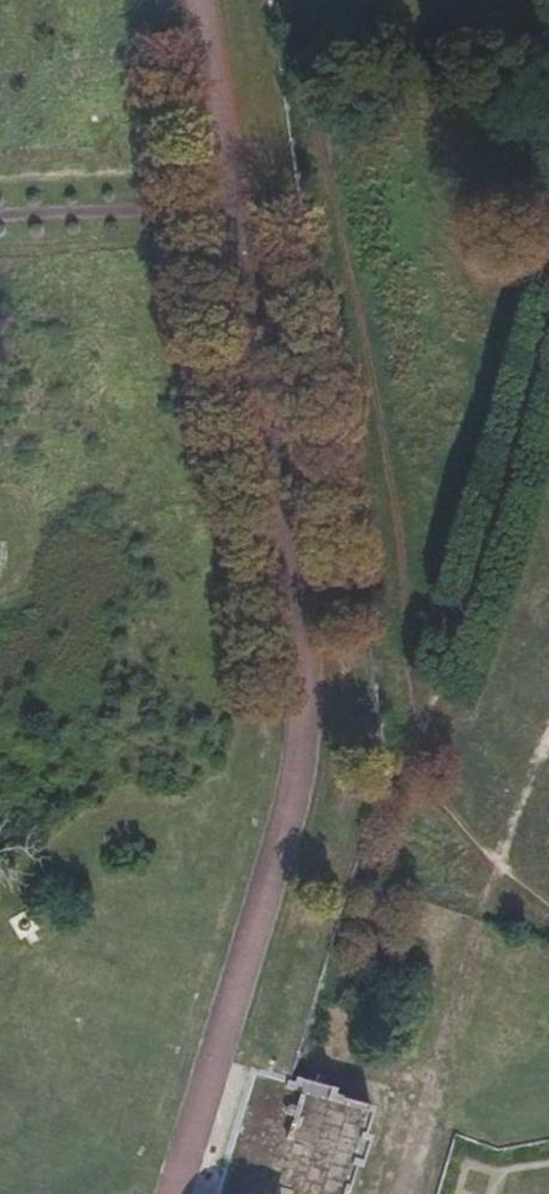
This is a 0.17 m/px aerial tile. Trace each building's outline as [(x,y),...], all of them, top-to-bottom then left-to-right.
[(239,1081),(231,1107),(230,1106),(219,1139),(221,1139),(212,1165),(216,1166),(207,1193),(337,1193),(341,1179),(342,1180),(354,1144),(353,1144),(358,1128),(359,1129),(362,1119),(351,1115),(351,1116),(325,1108),(326,1107),(319,1105),(320,1103),(284,1092),(284,1094),(243,1081),(243,1082),(239,1081)]
